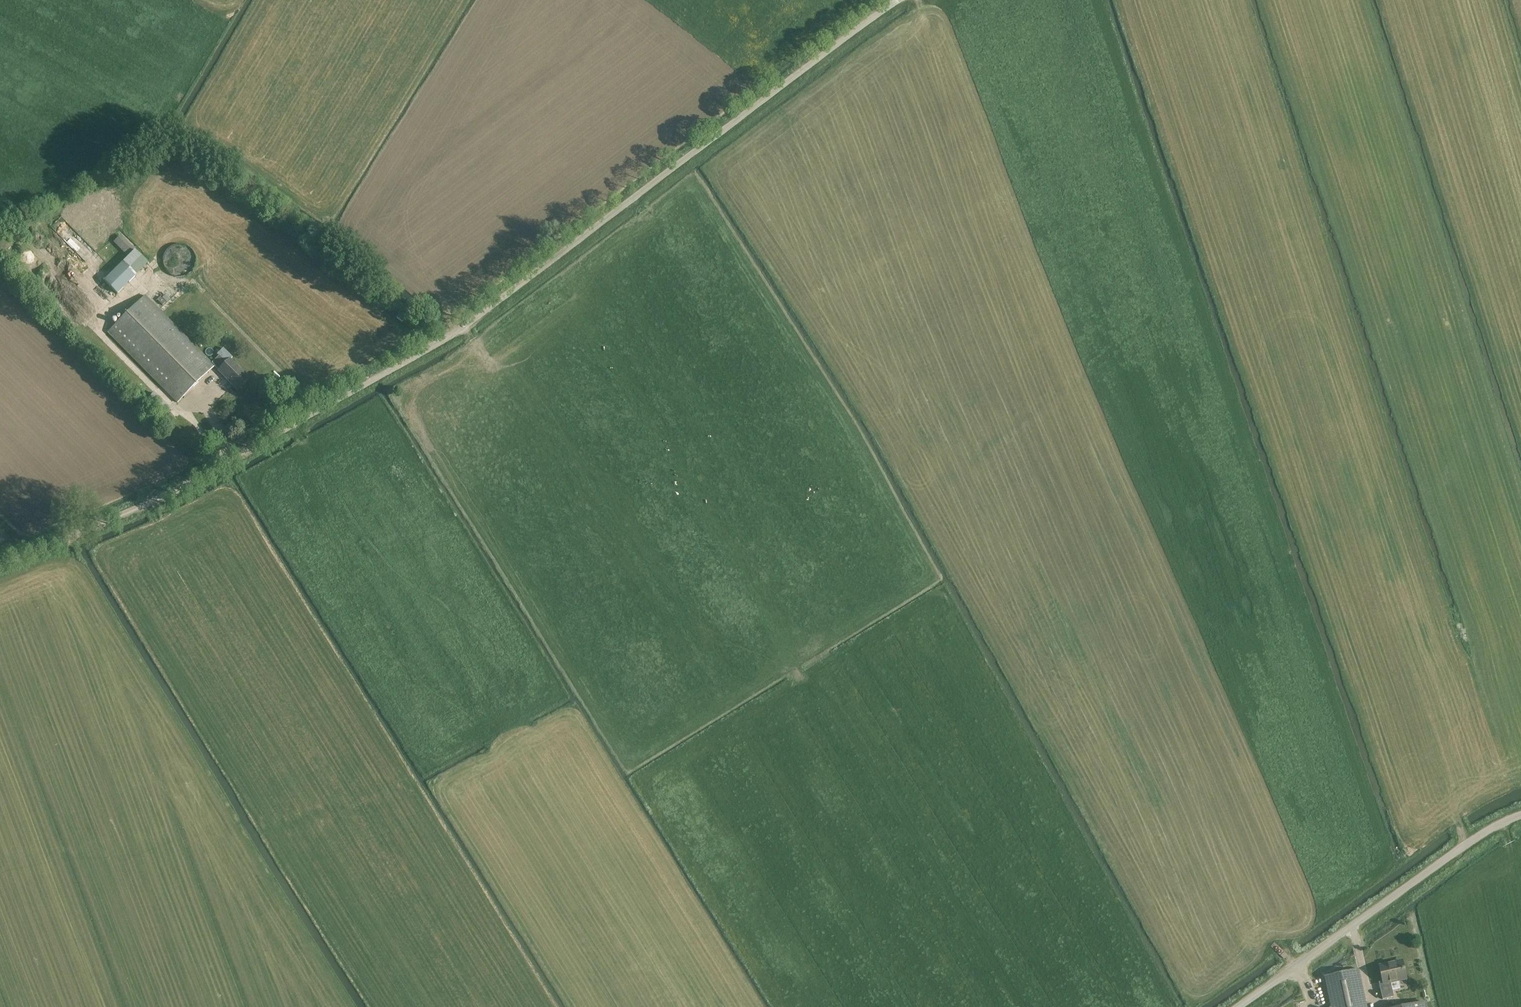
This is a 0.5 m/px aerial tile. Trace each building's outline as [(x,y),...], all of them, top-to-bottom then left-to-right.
[(104,280),(117,294),(135,276),(135,277),(148,264),(135,251),(136,250),(120,235),(113,242),(128,257),(122,263),(104,280)] [(179,266),(189,268),(191,249),(181,248),(179,266)] [(108,332),(177,403),(215,366),(219,370),(218,371),(237,390),(249,378),(230,359),(226,362),(219,356),(212,363),(168,318),(172,314),(168,310),(164,314),(146,295),(108,332)] [(1383,999),(1394,997),(1391,983),(1407,979),(1402,960),(1379,965),(1383,982),(1379,983),(1383,999)] [(1359,969),(1324,976),(1331,1006),(1367,1006),(1359,969)]
